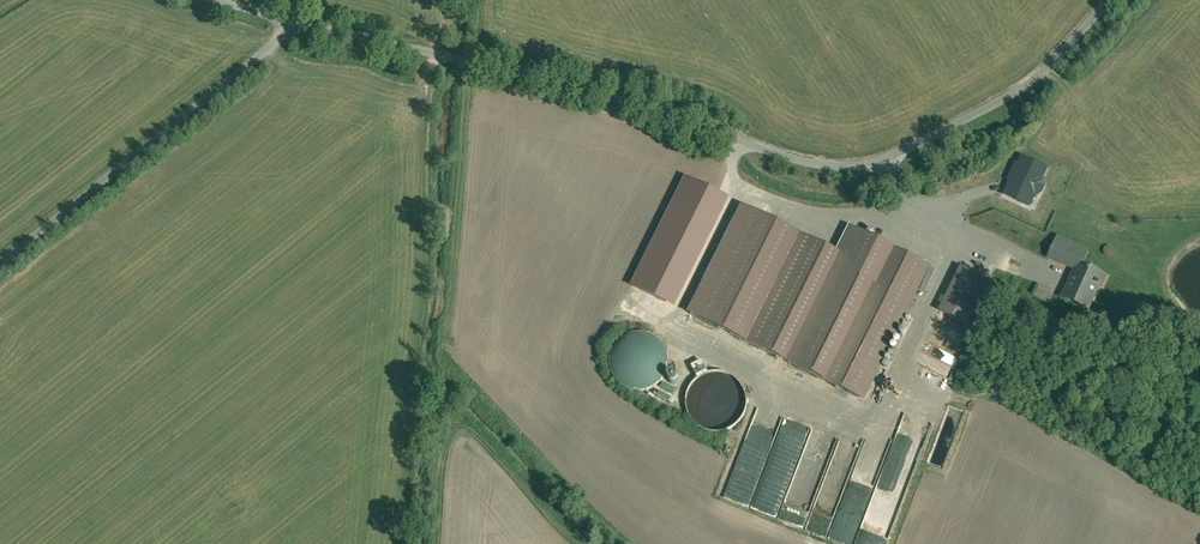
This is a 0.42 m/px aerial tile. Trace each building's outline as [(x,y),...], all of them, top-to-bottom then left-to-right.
[(1048,167),(1020,155),(1017,162),(1015,162),(1007,180),(1009,182),(1003,196),(1030,208),(1035,197),(1037,198),(1043,193),(1045,187),(1045,180),(1043,179),(1048,167)] [(986,174),(977,170),(974,176),(982,180),(986,174)] [(938,178),(925,184),(928,189),(927,189),(931,196),(944,189),(941,183),(940,183),(938,178)] [(836,251),(742,205),(688,314),(787,362),(841,253),(836,251)] [(932,266),(849,225),(836,251),(841,253),(787,362),(865,401),(932,266)] [(1057,238),(1049,258),(1062,263),(1066,253),(1081,260),(1085,251),(1057,238)] [(1101,275),(1079,265),(1081,260),(1066,253),(1062,263),(1076,270),(1072,278),(1073,279),(1064,298),(1088,309),(1099,286),(1100,284),(1098,283),(1101,275)] [(988,281),(962,268),(940,312),(966,325),(988,281)] [(657,387),(664,380),(668,371),(669,362),(667,352),(662,343),(653,336),(643,333),(633,333),(623,337),(615,344),(610,353),(608,363),(610,373),(615,381),(621,388),(630,392),(639,393),(649,391),(657,387)] [(938,348),(933,357),(955,368),(960,359),(938,348)] [(735,426),(741,420),(746,411),(747,402),(745,391),(739,382),(731,376),(721,372),(710,373),(701,376),(693,383),(688,393),(686,403),(688,412),(692,421),(699,427),(708,431),(717,433),(726,431),(735,426)]
